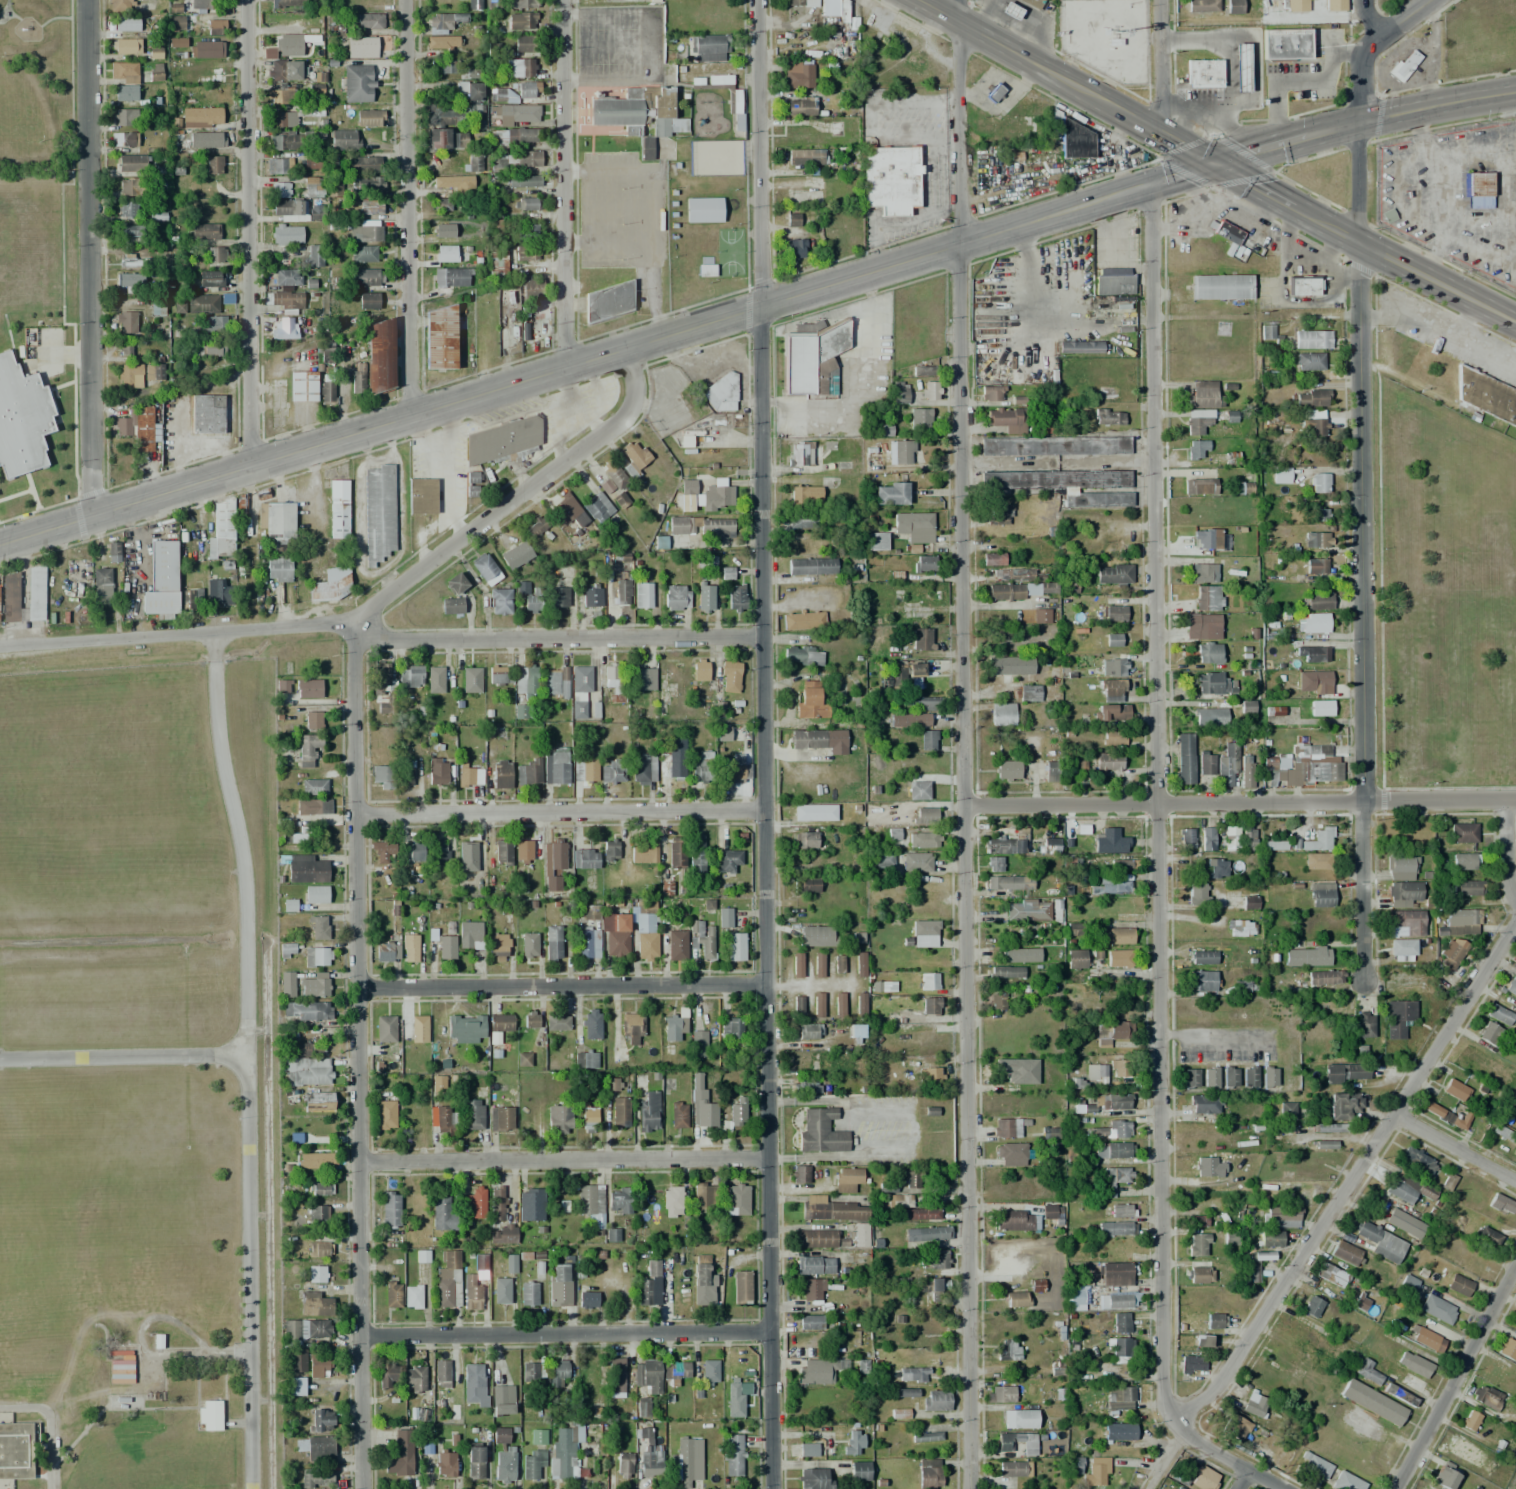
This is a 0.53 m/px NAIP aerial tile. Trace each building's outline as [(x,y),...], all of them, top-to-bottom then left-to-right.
[(107,12),(106,0),(130,0),(130,11),(107,12)] [(190,9),(189,0),(217,0),(217,9),(190,9)] [(271,7),(271,0),(304,0),(304,8),(271,7)] [(481,9),(480,0),(467,0),(468,10),(481,9)] [(487,9),(487,0),(536,0),(536,8),(487,9)] [(821,17),(821,0),(847,0),(847,28),(838,28),(837,17),(821,17)] [(1029,6),(1018,0),(1043,0),(1037,10),(1029,6)] [(1185,13),(1185,0),(1218,0),(1218,12),(1185,13)] [(1226,15),(1226,0),(1243,0),(1243,15),(1226,15)] [(1286,12),(1286,0),(1307,0),(1307,11),(1286,12)] [(1325,11),(1325,0),(1345,0),(1345,10),(1325,11)] [(1000,12),(1006,1),(1021,10),(1015,21),(1000,12)] [(468,12),(469,30),(447,30),(447,36),(429,36),(428,13),(468,12)] [(536,12),(536,30),(508,30),(508,12),(536,12)] [(383,14),(383,29),(353,29),(353,14),(383,14)] [(186,31),(171,32),(170,16),(186,15),(186,31)] [(139,18),(139,31),(114,31),(114,19),(139,18)] [(225,20),(225,36),(207,36),(207,20),(225,20)] [(1309,54),(1310,62),(1300,62),(1290,62),(1262,63),(1261,46),(1261,37),(1261,28),(1290,28),(1300,28),(1309,28),(1309,36),(1309,45),(1309,54)] [(537,34),(537,52),(514,52),(513,35),(537,34)] [(727,34),(728,62),(691,63),(691,35),(727,34)] [(464,36),(464,50),(425,51),(425,37),(464,36)] [(186,37),(187,47),(169,48),(168,38),(186,37)] [(377,37),(377,58),(347,58),(347,37),(377,37)] [(301,38),(301,57),(275,57),(275,39),(301,38)] [(140,39),(140,54),(112,54),(112,39),(140,39)] [(223,41),(223,58),(190,59),(190,42),(223,41)] [(1248,91),(1234,92),(1232,44),(1247,43),(1248,91)] [(1399,83),(1420,59),(1409,49),(1388,73),(1399,83)] [(533,58),(534,78),(506,79),(505,59),(533,58)] [(301,59),(301,80),(266,81),(266,59),(301,59)] [(1221,59),(1222,88),(1185,88),(1185,60),(1221,59)] [(430,60),(458,60),(458,68),(467,68),(467,77),(429,76),(430,60)] [(109,79),(109,63),(137,63),(137,85),(123,85),(123,79),(109,79)] [(162,81),(149,82),(148,64),(161,63),(162,81)] [(343,64),(375,64),(374,103),(343,102),(343,64)] [(813,64),(813,87),(786,88),(785,64),(813,64)] [(206,66),(222,67),(221,84),(197,83),(197,74),(205,75),(206,66)] [(732,75),(708,76),(708,85),(732,84),(732,75)] [(997,81),(1006,90),(992,105),(983,96),(997,81)] [(482,82),(482,100),(464,100),(464,91),(456,91),(455,82),(482,82)] [(535,82),(535,97),(517,97),(517,103),(489,103),(489,83),(535,82)] [(138,86),(138,102),(110,101),(110,85),(138,86)] [(589,98),(593,98),(593,90),(602,90),(602,98),(623,98),(623,87),(673,88),(672,119),(688,119),(688,137),(653,137),(652,160),(639,160),(639,136),(623,136),(623,125),(589,125),(589,98)] [(304,89),(304,103),(268,105),(268,89),(304,89)] [(740,90),(728,90),(728,116),(740,116),(740,90)] [(816,97),(816,116),(784,115),(784,97),(816,97)] [(539,105),(539,126),(498,126),(498,105),(539,105)] [(297,111),(297,127),(266,128),(266,107),(278,106),(279,112),(297,111)] [(484,106),(484,124),(432,125),(432,106),(484,106)] [(222,108),(222,127),(182,128),(181,109),(222,108)] [(140,109),(140,126),(114,126),(113,109),(140,109)] [(384,110),(384,126),(356,126),(357,109),(384,110)] [(1093,135),(1093,158),(1058,159),(1057,114),(1093,135)] [(809,124),(810,142),(786,143),(785,125),(809,124)] [(459,128),(459,148),(426,149),(426,128),(459,128)] [(534,128),(535,147),(490,148),(490,129),(534,128)] [(323,130),(323,139),(316,139),(316,149),(269,149),(269,130),(323,130)] [(356,131),(356,148),(331,148),(332,131),(356,131)] [(224,132),(224,147),(189,147),(189,132),(224,132)] [(112,147),(111,133),(137,133),(138,147),(112,147)] [(641,161),(674,160),(673,138),(640,139),(641,161)] [(928,166),(928,176),(919,176),(919,206),(908,206),(908,217),(879,217),(879,207),(861,207),(860,147),(918,146),(918,166),(928,166)] [(542,150),(542,167),(515,167),(515,151),(542,150)] [(826,152),(826,166),(787,168),(787,153),(826,152)] [(482,171),(481,153),(467,154),(468,172),(482,171)] [(147,155),(147,172),(117,172),(118,155),(147,155)] [(202,157),(222,156),(223,175),(202,175),(202,157)] [(380,156),(380,173),(348,172),(348,156),(380,156)] [(303,157),(320,157),(320,169),(303,169),(303,157)] [(292,158),(292,175),(267,175),(266,158),(292,158)] [(505,158),(490,159),(491,172),(505,172),(505,158)] [(823,181),(829,181),(829,169),(846,169),(847,198),(830,199),(830,194),(823,194),(823,181)] [(1461,197),(1461,173),(1492,173),(1492,209),(1467,209),(1467,197),(1461,197)] [(472,175),(472,187),(432,188),(431,176),(472,175)] [(540,175),(540,186),(508,187),(507,177),(540,175)] [(320,198),(303,198),(303,176),(320,176),(320,198)] [(331,176),(342,176),(341,197),(330,196),(331,176)] [(384,176),(384,190),(351,191),(351,177),(384,176)] [(143,178),(143,196),(119,196),(119,179),(143,178)] [(290,198),(272,198),(272,182),(290,182),(290,198)] [(821,189),(822,204),(792,205),(792,190),(821,189)] [(539,197),(539,210),(513,211),(513,198),(539,197)] [(450,198),(450,211),(433,211),(432,199),(450,198)] [(685,198),(686,223),(722,222),(721,198),(685,198)] [(382,200),(382,214),(359,214),(359,201),(382,200)] [(118,201),(137,201),(137,218),(118,218),(118,201)] [(301,201),(302,215),(273,216),(272,201),(301,201)] [(800,213),(800,226),(786,227),(786,213),(800,213)] [(823,219),(857,218),(858,226),(824,227),(823,219)] [(1243,234),(1229,258),(1223,253),(1229,244),(1211,233),(1219,219),(1243,234)] [(382,220),(381,241),(353,241),(353,220),(382,220)] [(219,223),(219,240),(192,240),(192,224),(219,223)] [(536,241),(517,241),(517,224),(536,224),(536,241)] [(124,244),(124,226),(143,225),(143,244),(124,244)] [(302,225),(303,246),(272,246),(272,225),(302,225)] [(457,225),(456,236),(432,236),(432,225),(457,225)] [(805,237),(807,257),(784,260),(782,240),(805,237)] [(307,246),(322,245),(322,267),(307,267),(307,246)] [(457,245),(457,262),(434,262),(434,246),(457,245)] [(538,245),(539,260),(515,261),(514,246),(538,245)] [(226,246),(227,263),(203,263),(203,247),(226,246)] [(376,246),(376,262),(351,263),(350,247),(376,246)] [(506,272),(506,252),(488,253),(488,273),(506,272)] [(150,261),(151,269),(133,269),(133,261),(124,261),(123,253),(141,253),(142,261),(150,261)] [(716,276),(706,276),(697,276),(697,265),(706,264),(715,264),(716,276)] [(632,309),(585,322),(586,293),(587,267),(633,267),(632,309)] [(1133,267),(1133,294),(1094,295),(1094,268),(1133,267)] [(467,268),(467,286),(434,287),(433,268),(467,268)] [(300,269),(301,286),(276,286),(275,270),(300,269)] [(382,269),(383,285),(351,286),(350,270),(382,269)] [(223,270),(223,288),(200,288),(200,271),(223,270)] [(145,273),(146,293),(119,293),(119,274),(145,273)] [(1251,274),(1252,300),(1190,300),(1189,275),(1251,274)] [(1318,276),(1319,295),(1286,296),(1286,276),(1318,276)] [(542,278),(544,299),(523,301),(521,281),(542,278)] [(305,288),(315,288),(315,279),(306,279),(305,288)] [(270,305),(270,292),(302,291),(302,314),(281,314),(281,305),(270,305)] [(379,293),(379,309),(359,310),(358,293),(379,293)] [(217,294),(218,313),(188,313),(188,295),(217,294)] [(232,303),(232,294),(221,294),(220,303),(232,303)] [(165,316),(151,316),(151,298),(165,299),(165,316)] [(173,314),(184,314),(185,302),(174,302),(173,314)] [(456,369),(424,370),(423,313),(455,303),(456,369)] [(115,311),(137,311),(136,333),(115,333),(115,311)] [(225,315),(226,331),(203,332),(203,316),(225,315)] [(366,325),(393,316),(393,388),(366,396),(366,325)] [(279,317),(292,317),(292,329),(297,329),(298,338),(270,339),(270,323),(279,323),(279,317)] [(780,333),(793,333),(793,324),(809,323),(819,318),(825,329),(847,317),(847,348),(830,356),(836,368),(836,395),(783,395),(783,356),(780,356),(780,333)] [(1274,325),(1274,340),(1261,340),(1260,325),(1274,325)] [(1331,331),(1331,348),(1294,348),(1294,330),(1331,331)] [(118,342),(132,341),(133,355),(118,356),(118,342)] [(224,341),(225,357),(194,358),(194,342),(224,341)] [(1102,341),(1102,354),(1058,354),(1058,341),(1102,341)] [(335,346),(335,364),(316,364),(316,346),(335,346)] [(1,480),(0,477),(0,352),(10,349),(20,377),(36,372),(40,386),(46,385),(55,415),(51,417),(54,430),(40,435),(48,464),(1,480)] [(1322,352),(1323,371),(1296,371),(1296,353),(1322,352)] [(1457,362),(1515,389),(1515,429),(1457,401),(1457,362)] [(119,364),(142,364),(141,388),(119,388),(119,364)] [(163,364),(163,380),(145,380),(144,364),(163,364)] [(935,365),(935,376),(912,376),(912,365),(935,365)] [(349,370),(364,370),(364,394),(349,394),(349,370)] [(736,374),(736,413),(711,413),(700,394),(728,370),(736,374)] [(316,401),(291,401),(290,372),(316,372),(316,401)] [(334,380),(334,405),(320,405),(320,380),(334,380)] [(908,404),(892,404),(892,382),(908,381),(908,404)] [(939,382),(939,400),(919,400),(920,381),(939,382)] [(1186,408),(1186,396),(1191,396),(1191,381),(1216,381),(1216,395),(1222,395),(1222,407),(1186,408)] [(1004,383),(1004,402),(982,402),(981,384),(1004,383)] [(1328,390),(1329,406),(1296,407),(1295,391),(1328,390)] [(191,395),(223,395),(223,434),(191,433),(191,395)] [(115,436),(115,417),(128,417),(128,407),(152,407),(152,424),(160,423),(160,442),(153,442),(153,451),(134,451),(134,435),(115,436)] [(1025,407),(1026,434),(1004,433),(1004,425),(986,425),(986,408),(1025,407)] [(909,409),(930,409),(931,430),(909,430),(909,409)] [(1123,409),(1124,425),(1094,425),(1094,409),(1123,409)] [(1213,410),(1213,427),(1204,427),(1205,436),(1186,436),(1186,410),(1213,410)] [(539,445),(466,468),(464,435),(533,413),(540,418),(539,445)] [(1303,419),(1326,418),(1326,436),(1304,437),(1303,419)] [(1130,437),(1130,454),(979,456),(980,438),(1130,437)] [(639,449),(643,446),(652,459),(636,471),(640,475),(631,481),(621,467),(629,461),(619,448),(631,439),(639,449)] [(914,464),(894,464),(894,441),(914,440),(914,464)] [(1217,440),(1218,449),(1207,449),(1207,458),(1187,459),(1187,440),(1217,440)] [(786,466),(786,454),(790,454),(790,442),(812,442),(812,466),(786,466)] [(1227,464),(1238,464),(1238,453),(1227,453),(1227,464)] [(629,483),(616,492),(599,466),(612,457),(629,483)] [(394,464),(395,549),(395,552),(394,552),(387,552),(387,557),(380,557),(380,562),(374,562),(374,568),(365,568),(364,464),(394,464)] [(1130,468),(1130,488),(983,490),(982,471),(1130,468)] [(1289,468),(1290,483),(1272,484),(1271,468),(1289,468)] [(481,471),(481,484),(465,484),(465,472),(481,471)] [(1328,473),(1329,493),(1310,493),(1309,474),(1328,473)] [(417,478),(436,478),(436,487),(436,496),(436,514),(417,515),(408,515),(407,497),(407,488),(407,479),(417,478)] [(605,494),(614,488),(606,478),(598,485),(605,494)] [(1215,479),(1216,494),(1184,494),(1183,480),(1215,479)] [(349,539),(329,539),(329,480),(349,480),(349,539)] [(696,512),(680,512),(679,480),(696,480),(696,512)] [(907,482),(907,504),(874,505),(873,483),(907,482)] [(1252,482),(1252,494),(1232,495),(1231,482),(1252,482)] [(733,485),(734,507),(713,508),(714,511),(702,512),(702,486),(733,485)] [(821,486),(821,505),(791,505),(791,486),(821,486)] [(613,510),(596,524),(581,505),(598,491),(613,510)] [(620,510),(629,502),(621,492),(611,499),(620,510)] [(1133,492),(1133,507),(1063,508),(1063,493),(1133,492)] [(568,495),(580,512),(561,526),(549,509),(568,495)] [(235,496),(235,516),(243,516),(243,496),(235,496)] [(206,538),(214,538),(214,504),(233,498),(234,556),(206,555),(206,538)] [(294,502),(294,540),(286,540),(286,545),(266,545),(265,501),(294,502)] [(1008,505),(1008,524),(987,525),(987,505),(1008,505)] [(1328,505),(1328,521),(1312,522),(1311,505),(1328,505)] [(816,512),(817,528),(789,528),(789,512),(816,512)] [(893,534),(893,512),(933,512),(932,544),(907,544),(907,534),(893,534)] [(542,513),(551,525),(532,539),(523,527),(542,513)] [(692,517),(669,517),(669,535),(693,535),(692,517)] [(734,519),(734,540),(700,541),(700,519),(734,519)] [(189,551),(179,552),(179,524),(188,523),(189,551)] [(1220,530),(1220,549),(1192,548),(1192,529),(1220,530)] [(887,550),(878,551),(868,551),(868,542),(868,532),(878,532),(887,532),(887,541),(887,550)] [(1330,533),(1331,548),(1303,548),(1303,533),(1330,533)] [(666,549),(666,537),(654,537),(654,548),(666,549)] [(523,539),(533,556),(508,570),(499,554),(523,539)] [(150,540),(177,540),(178,619),(156,620),(156,613),(141,613),(141,590),(150,590),(150,540)] [(121,562),(105,563),(103,543),(120,542),(121,562)] [(502,576),(488,587),(469,562),(483,551),(502,576)] [(629,605),(613,605),(613,553),(629,552),(629,605)] [(1003,552),(1003,566),(983,566),(982,553),(1003,552)] [(274,555),(291,555),(291,582),(275,582),(275,578),(267,578),(267,560),(274,560),(274,555)] [(935,555),(935,571),(914,572),(913,556),(935,555)] [(836,558),(836,573),(788,575),(787,560),(836,558)] [(1326,559),(1327,574),(1305,574),(1305,559),(1326,559)] [(1131,563),(1132,585),(1094,585),(1094,564),(1131,563)] [(45,564),(44,621),(28,621),(28,567),(45,564)] [(1215,565),(1215,582),(1189,582),(1189,566),(1215,565)] [(323,568),(349,566),(349,591),(336,600),(308,601),(307,583),(324,582),(323,568)] [(721,580),(733,580),(733,567),(721,568),(721,580)] [(111,605),(93,605),(92,568),(110,568),(111,605)] [(459,568),(470,583),(452,596),(441,582),(459,568)] [(1044,569),(1044,581),(1008,580),(1008,569),(1044,569)] [(19,570),(20,622),(2,622),(3,575),(19,570)] [(235,605),(207,605),(207,579),(226,579),(226,588),(235,587),(235,605)] [(1077,579),(1077,593),(1064,593),(1063,579),(1077,579)] [(713,613),(697,613),(698,581),(714,581),(713,613)] [(651,608),(634,609),(633,583),(650,582),(651,608)] [(601,607),(582,607),(581,584),(600,583),(601,607)] [(745,612),(727,612),(727,583),(745,583),(745,612)] [(1057,583),(1057,595),(1024,595),(1024,599),(987,599),(987,583),(1057,583)] [(689,586),(689,610),(664,610),(664,585),(689,586)] [(1222,586),(1221,611),(1195,611),(1195,585),(1222,586)] [(532,587),(543,587),(544,612),(525,613),(524,595),(532,595),(532,587)] [(568,607),(550,607),(550,587),(568,587),(568,607)] [(201,588),(202,608),(179,609),(178,589),(201,588)] [(510,588),(510,615),(489,615),(489,589),(510,588)] [(1332,592),(1333,608),(1302,610),(1301,594),(1332,592)] [(462,597),(463,613),(441,615),(440,599),(462,597)] [(1125,605),(1126,620),(1101,620),(1101,606),(1125,605)] [(1049,608),(1049,623),(1032,624),(1032,609),(1049,608)] [(824,610),(825,628),(784,631),(782,613),(824,610)] [(1327,613),(1328,631),(1297,633),(1296,615),(1327,613)] [(1219,615),(1219,639),(1195,639),(1195,630),(1184,630),(1185,614),(1219,615)] [(930,651),(912,650),(912,628),(931,629),(930,651)] [(1120,633),(1121,647),(1105,647),(1104,634),(1120,633)] [(1222,663),(1196,663),(1195,644),(1222,644),(1222,663)] [(823,647),(822,666),(783,664),(783,645),(823,647)] [(1329,646),(1329,662),(1303,662),(1303,654),(1295,654),(1295,646),(1329,646)] [(1029,658),(1029,674),(986,673),(987,656),(1029,658)] [(692,658),(708,659),(708,681),(692,681),(692,658)] [(1126,658),(1126,676),(1107,676),(1107,659),(1126,658)] [(720,659),(740,660),(738,692),(719,692),(720,659)] [(389,702),(374,702),(373,660),(389,660),(389,702)] [(923,663),(923,689),(890,689),(890,664),(923,663)] [(423,686),(399,687),(399,667),(423,666),(423,686)] [(444,693),(427,693),(427,667),(444,666),(444,693)] [(509,666),(510,685),(489,686),(488,667),(509,666)] [(585,693),(585,719),(572,719),(571,666),(590,666),(590,693),(585,693)] [(604,666),(625,666),(626,703),(611,703),(610,687),(604,687),(604,666)] [(537,694),(515,694),(515,667),(537,667),(537,694)] [(568,698),(543,698),(543,667),(567,667),(568,698)] [(463,693),(480,693),(480,668),(462,669),(463,693)] [(655,668),(655,689),(630,689),(630,668),(655,668)] [(1330,671),(1331,694),(1297,694),(1297,671),(1330,671)] [(1235,682),(1235,693),(1196,694),(1195,673),(1227,673),(1227,682),(1235,682)] [(1126,700),(1099,701),(1099,679),(1125,678),(1126,700)] [(321,679),(321,697),(296,698),(296,680),(321,679)] [(799,681),(819,680),(819,702),(828,702),(829,718),(794,719),(794,702),(800,702),(799,681)] [(289,681),(276,681),(277,693),(290,692),(289,681)] [(1040,686),(1040,702),(1011,701),(1011,685),(1040,686)] [(937,697),(937,710),(904,711),(904,697),(937,697)] [(1240,713),(1239,700),(1254,700),(1254,713),(1240,713)] [(1332,700),(1332,716),(1309,716),(1309,700),(1332,700)] [(378,701),(378,714),(390,714),(390,701),(378,701)] [(991,703),(1015,703),(1014,726),(991,726),(991,703)] [(527,704),(527,719),(514,719),(514,704),(527,704)] [(1129,704),(1129,723),(1093,722),(1093,704),(1129,704)] [(1283,716),(1283,707),(1270,707),(1270,716),(1283,716)] [(1225,708),(1225,725),(1192,725),(1192,708),(1225,708)] [(305,711),(322,712),(321,729),(305,729),(305,711)] [(929,713),(929,726),(890,726),(890,713),(929,713)] [(730,741),(716,742),(716,726),(729,726),(730,741)] [(1124,728),(1125,745),(1101,745),(1101,729),(1124,728)] [(846,729),(846,754),(828,755),(828,748),(790,749),(790,730),(846,729)] [(936,730),(937,750),(918,751),(917,730),(936,730)] [(1193,733),(1193,784),(1176,785),(1176,733),(1193,733)] [(322,734),(321,751),(313,751),(313,769),(298,769),(299,734),(322,734)] [(671,777),(671,790),(659,790),(658,754),(669,754),(669,737),(684,736),(685,777),(671,777)] [(1223,743),(1236,743),(1237,787),(1216,787),(1216,757),(1223,757),(1223,743)] [(1311,781),(1311,786),(1291,786),(1290,756),(1295,756),(1295,746),(1329,746),(1329,756),(1341,756),(1341,781),(1311,781)] [(567,785),(543,785),(543,751),(567,751),(567,785)] [(692,752),(713,752),(712,783),(692,783),(692,752)] [(1122,752),(1122,771),(1095,771),(1094,753),(1122,752)] [(653,785),(633,785),(632,754),(653,753),(653,785)] [(719,759),(731,759),(731,754),(742,753),(742,764),(749,764),(750,779),(719,780),(719,759)] [(1198,754),(1213,755),(1212,775),(1197,775),(1198,754)] [(1252,788),(1240,788),(1239,756),(1252,756),(1252,788)] [(1290,756),(1291,786),(1283,786),(1283,781),(1274,781),(1274,787),(1266,787),(1266,770),(1262,770),(1262,756),(1290,756)] [(429,757),(447,758),(446,785),(428,784),(429,757)] [(596,757),(596,781),(573,781),(573,758),(596,757)] [(600,759),(623,758),(624,782),(600,782),(600,759)] [(399,759),(414,759),(414,786),(398,786),(399,759)] [(523,759),(540,759),(541,785),(516,786),(515,766),(524,765),(523,759)] [(511,788),(493,789),(492,760),(510,760),(511,788)] [(1022,761),(1022,781),(994,780),(995,760),(1022,761)] [(1076,774),(1086,773),(1085,760),(1075,761),(1076,774)] [(1057,781),(1044,782),(1044,761),(1057,761),(1057,781)] [(392,765),(392,789),(381,790),(381,782),(372,782),(372,766),(392,765)] [(483,769),(482,788),(457,787),(458,768),(483,769)] [(326,779),(326,795),(301,795),(301,779),(326,779)] [(929,781),(929,799),(908,799),(908,781),(929,781)] [(330,799),(331,814),(311,814),(311,799),(330,799)] [(824,805),(824,821),(798,821),(798,805),(824,805)] [(913,808),(936,808),(936,824),(913,824),(913,808)] [(1476,823),(1476,843),(1451,843),(1450,823),(1476,823)] [(1213,851),(1201,851),(1201,826),(1213,826),(1213,851)] [(1237,850),(1223,850),(1223,826),(1237,826),(1237,850)] [(1255,826),(1255,851),(1242,851),(1241,826),(1255,826)] [(1093,853),(1094,836),(1102,836),(1102,827),(1119,827),(1119,836),(1127,836),(1127,853),(1093,853)] [(1313,841),(1313,827),(1331,827),(1330,850),(1300,850),(1300,841),(1313,841)] [(1193,848),(1178,848),(1177,829),(1192,828),(1193,848)] [(940,829),(940,847),(888,848),(887,831),(940,829)] [(818,831),(818,848),(795,849),(794,832),(818,831)] [(308,832),(308,844),(281,845),(281,833),(308,832)] [(704,879),(691,880),(689,835),(703,834),(704,879)] [(1012,834),(1012,854),(985,854),(985,835),(1012,834)] [(1013,854),(1026,854),(1026,835),(1013,835),(1013,854)] [(684,868),(668,869),(667,837),(683,837),(684,868)] [(1059,837),(1060,854),(1038,854),(1038,838),(1059,837)] [(448,838),(448,860),(429,860),(429,839),(448,838)] [(476,838),(477,864),(467,864),(467,873),(458,873),(458,839),(476,838)] [(618,862),(602,862),(602,838),(618,838),(618,862)] [(511,865),(495,866),(494,840),(510,840),(511,865)] [(540,840),(541,859),(516,860),(515,841),(540,840)] [(1286,840),(1286,850),(1262,850),(1261,841),(1286,840)] [(374,841),(394,841),(394,852),(384,852),(384,863),(374,863),(374,841)] [(564,841),(565,871),(553,871),(554,891),(543,892),(541,841),(564,841)] [(419,861),(406,861),(406,843),(418,842),(419,861)] [(656,843),(657,862),(631,863),(630,845),(656,843)] [(598,849),(598,868),(572,869),(571,850),(598,849)] [(741,850),(741,873),(717,873),(718,849),(741,850)] [(893,852),(893,867),(868,867),(868,853),(893,852)] [(1325,852),(1326,869),(1304,870),(1304,853),(1325,852)] [(931,853),(931,871),(902,871),(903,853),(931,853)] [(1478,853),(1478,870),(1452,870),(1452,853),(1478,853)] [(286,855),(313,854),(313,861),(328,861),(328,882),(287,884),(286,855)] [(1001,855),(1002,872),(987,873),(986,856),(1001,855)] [(1416,856),(1416,880),(1386,880),(1386,856),(1416,856)] [(1225,857),(1227,877),(1207,879),(1205,859),(1225,857)] [(1137,860),(1136,869),(1109,869),(1109,859),(1137,860)] [(1099,874),(1115,873),(1115,882),(1131,881),(1131,894),(1089,894),(1089,884),(1099,883),(1099,874)] [(1032,876),(1032,890),(983,890),(983,875),(1032,876)] [(819,878),(818,893),(793,893),(794,878),(819,878)] [(1482,880),(1483,895),(1453,896),(1453,880),(1482,880)] [(1421,881),(1421,900),(1387,900),(1387,882),(1421,881)] [(660,895),(671,895),(671,883),(660,883),(660,895)] [(1209,884),(1208,905),(1186,904),(1187,883),(1209,884)] [(1333,883),(1333,908),(1309,908),(1308,883),(1333,883)] [(327,885),(328,902),(304,903),(304,886),(327,885)] [(1241,909),(1241,895),(1257,895),(1257,909),(1241,909)] [(296,911),(296,900),(283,900),(283,912),(296,911)] [(655,931),(636,932),(636,901),(655,901),(655,931)] [(1049,903),(1049,921),(1006,921),(1006,903),(1049,903)] [(599,905),(600,919),(580,920),(580,905),(599,905)] [(731,927),(718,928),(717,908),(731,907),(731,927)] [(1444,910),(1480,909),(1480,934),(1436,935),(1436,927),(1445,927),(1444,910)] [(628,910),(628,931),(600,931),(600,911),(628,910)] [(1423,910),(1424,938),(1387,938),(1387,910),(1423,910)] [(309,916),(328,917),(328,940),(309,940),(309,916)] [(713,926),(713,958),(701,958),(701,942),(696,943),(696,949),(689,950),(689,919),(703,919),(703,926),(713,926)] [(912,919),(938,919),(937,947),(912,947),(912,919)] [(1259,919),(1260,936),(1227,937),(1226,920),(1259,919)] [(479,950),(459,950),(459,922),(479,921),(479,950)] [(1082,922),(1082,936),(1066,936),(1066,923),(1082,922)] [(560,925),(560,962),(545,962),(545,926),(560,925)] [(835,926),(835,946),(798,946),(798,925),(835,926)] [(1131,927),(1132,944),(1101,944),(1100,928),(1131,927)] [(600,958),(577,958),(577,930),(599,929),(600,958)] [(686,960),(667,960),(667,930),(686,930),(686,960)] [(606,932),(628,932),(628,957),(606,957),(606,932)] [(636,932),(657,932),(657,961),(636,962),(636,932)] [(744,961),(727,961),(726,933),(744,932),(744,961)] [(417,962),(402,962),(402,934),(418,934),(417,962)] [(537,934),(521,934),(521,957),(537,957),(537,934)] [(455,959),(438,959),(437,936),(454,935),(455,959)] [(1454,936),(1467,945),(1450,972),(1436,963),(1454,936)] [(491,938),(509,938),(509,958),(490,958),(491,938)] [(1415,939),(1415,956),(1390,956),(1390,939),(1415,939)] [(377,962),(376,942),(398,941),(400,961),(377,962)] [(294,943),(295,958),(279,958),(279,943),(294,943)] [(332,967),(305,967),(304,948),(331,947),(332,967)] [(1329,947),(1329,966),(1285,966),(1285,948),(1329,947)] [(1031,948),(1031,962),(1001,963),(1000,949),(1031,948)] [(1066,950),(1095,949),(1095,959),(1085,959),(1085,968),(1066,968),(1066,950)] [(1131,949),(1131,967),(1106,967),(1106,950),(1131,949)] [(1190,965),(1190,951),(1215,950),(1216,965),(1190,965)] [(793,978),(802,978),(802,953),(792,953),(793,978)] [(823,978),(823,954),(813,954),(813,978),(823,978)] [(865,973),(855,974),(855,955),(864,955),(865,973)] [(834,956),(834,974),(843,974),(843,956),(834,956)] [(1023,967),(1023,978),(988,978),(988,967),(1023,967)] [(1503,990),(1515,969),(1515,998),(1503,990)] [(1217,971),(1217,992),(1186,991),(1187,970),(1217,971)] [(1343,970),(1344,984),(1307,985),(1307,971),(1343,970)] [(293,998),(280,998),(280,971),(293,971),(293,998)] [(312,972),(328,972),(328,996),(299,997),(299,979),(312,979),(312,972)] [(938,973),(938,990),(920,990),(919,973),(938,973)] [(1255,980),(1255,993),(1233,993),(1233,980),(1255,980)] [(895,981),(896,992),(870,992),(870,981),(895,981)] [(814,1017),(823,1017),(823,993),(814,993),(814,1017)] [(844,1016),(844,993),(834,994),(835,1017),(844,1016)] [(1006,1009),(991,1010),(990,994),(1004,993),(1006,1009)] [(856,1014),(866,1015),(866,997),(856,996),(856,1014)] [(803,997),(794,997),(793,1015),(803,1015),(803,997)] [(939,1015),(921,1015),(921,997),(939,997),(939,1015)] [(1405,1039),(1385,1040),(1385,1000),(1414,1000),(1415,1020),(1405,1020),(1405,1039)] [(330,1001),(331,1019),(283,1021),(282,1003),(330,1001)] [(1483,1013),(1489,1002),(1514,1015),(1509,1027),(1483,1013)] [(674,1007),(685,1008),(685,1033),(674,1033),(674,1041),(663,1041),(663,1016),(674,1016),(674,1007)] [(581,1008),(600,1008),(600,1039),(581,1039),(581,1008)] [(538,1028),(523,1028),(523,1012),(538,1011),(538,1028)] [(1356,1012),(1373,1012),(1373,1037),(1356,1037),(1356,1012)] [(643,1045),(621,1045),(621,1014),(643,1013),(643,1045)] [(512,1014),(512,1034),(500,1034),(501,1044),(489,1044),(489,1015),(512,1014)] [(394,1043),(376,1043),(376,1016),(394,1015),(394,1043)] [(475,1022),(475,1015),(484,1015),(484,1043),(447,1043),(447,1015),(461,1015),(461,1022),(475,1022)] [(427,1043),(427,1016),(411,1016),(411,1043),(427,1043)] [(568,1016),(569,1031),(545,1031),(545,1016),(568,1016)] [(743,1017),(745,1050),(733,1050),(733,1039),(721,1040),(720,1018),(743,1017)] [(1476,1037),(1486,1020),(1506,1032),(1496,1049),(1476,1037)] [(1096,1021),(1131,1022),(1131,1039),(1111,1039),(1110,1048),(1096,1048),(1096,1021)] [(822,1023),(822,1039),(798,1039),(798,1024),(822,1023)] [(864,1037),(848,1038),(848,1025),(864,1024),(864,1037)] [(705,1057),(691,1057),(691,1028),(706,1028),(705,1057)] [(328,1041),(328,1056),(288,1057),(288,1042),(328,1041)] [(596,1050),(597,1068),(573,1068),(573,1051),(596,1050)] [(530,1066),(516,1067),(516,1053),(530,1052),(530,1066)] [(332,1058),(331,1085),(287,1085),(287,1058),(332,1058)] [(1037,1060),(999,1059),(998,1071),(1007,1071),(1007,1084),(1037,1084),(1037,1060)] [(1109,1078),(1109,1060),(1126,1059),(1127,1077),(1109,1078)] [(1106,1080),(1092,1080),(1092,1064),(1106,1064),(1106,1080)] [(1370,1064),(1370,1083),(1324,1082),(1324,1064),(1370,1064)] [(1257,1087),(1242,1088),(1242,1067),(1256,1066),(1257,1087)] [(1262,1066),(1276,1067),(1276,1086),(1261,1086),(1262,1066)] [(942,1067),(942,1085),(918,1085),(918,1068),(942,1067)] [(1217,1067),(1217,1086),(1203,1087),(1202,1067),(1217,1067)] [(1237,1086),(1223,1087),(1222,1067),(1236,1067),(1237,1086)] [(1198,1089),(1182,1089),(1182,1069),(1198,1068),(1198,1089)] [(701,1073),(701,1089),(706,1089),(706,1103),(716,1103),(716,1127),(690,1128),(689,1073),(701,1073)] [(432,1075),(444,1075),(444,1092),(432,1092),(432,1075)] [(605,1077),(621,1078),(621,1091),(605,1091),(605,1077)] [(1441,1091),(1449,1077),(1469,1090),(1461,1103),(1441,1091)] [(820,1080),(820,1095),(793,1095),(793,1080),(820,1080)] [(658,1131),(638,1132),(638,1101),(645,1101),(645,1091),(657,1091),(658,1131)] [(332,1092),(333,1112),(303,1113),(303,1093),(332,1092)] [(1072,1116),(1073,1104),(1092,1104),(1092,1093),(1131,1093),(1131,1116),(1072,1116)] [(1328,1093),(1361,1093),(1361,1113),(1353,1113),(1353,1119),(1328,1120),(1328,1093)] [(1221,1095),(1222,1113),(1189,1114),(1189,1096),(1221,1095)] [(729,1106),(737,1106),(737,1096),(745,1096),(744,1126),(729,1126),(729,1106)] [(628,1127),(613,1127),(613,1097),(629,1097),(628,1127)] [(483,1129),(461,1129),(460,1099),(482,1099),(483,1129)] [(1453,1116),(1455,1113),(1461,1117),(1466,1109),(1473,1113),(1463,1131),(1421,1106),(1425,1099),(1453,1116)] [(395,1130),(377,1130),(376,1101),(395,1101),(395,1130)] [(671,1101),(686,1101),(686,1128),(671,1128),(671,1101)] [(582,1102),(597,1103),(597,1120),(589,1119),(589,1128),(582,1128),(582,1102)] [(1278,1102),(1295,1102),(1295,1120),(1278,1120),(1278,1102)] [(457,1112),(457,1125),(452,1125),(453,1138),(443,1138),(443,1132),(436,1133),(436,1127),(429,1128),(429,1105),(449,1105),(449,1112),(457,1112)] [(571,1134),(548,1134),(547,1106),(570,1105),(571,1134)] [(513,1131),(489,1131),(489,1107),(513,1106),(513,1131)] [(803,1132),(803,1107),(838,1107),(838,1120),(828,1120),(828,1132),(849,1132),(849,1152),(798,1152),(798,1132),(803,1132)] [(1028,1118),(1029,1128),(1020,1128),(1020,1137),(993,1138),(993,1120),(1028,1118)] [(1129,1120),(1130,1138),(1108,1138),(1108,1120),(1129,1120)] [(1316,1132),(1343,1133),(1343,1124),(1317,1123),(1316,1132)] [(1497,1123),(1515,1135),(1515,1143),(1514,1146),(1491,1131),(1497,1123)] [(1041,1126),(1059,1127),(1058,1139),(1040,1139),(1041,1126)] [(289,1143),(326,1143),(326,1135),(289,1135),(289,1143)] [(1336,1141),(1315,1140),(1315,1149),(1336,1150),(1336,1141)] [(1031,1142),(1031,1165),(995,1165),(995,1143),(1031,1142)] [(1132,1142),(1133,1157),(1095,1159),(1095,1143),(1132,1142)] [(1398,1160),(1406,1146),(1437,1163),(1429,1178),(1398,1160)] [(334,1153),(334,1168),(297,1168),(297,1153),(334,1153)] [(1196,1178),(1196,1157),(1216,1157),(1216,1162),(1225,1162),(1225,1178),(1196,1178)] [(808,1165),(809,1184),(791,1184),(791,1165),(808,1165)] [(921,1168),(921,1188),(899,1188),(899,1167),(921,1168)] [(1104,1167),(1130,1167),(1131,1182),(1114,1183),(1114,1198),(1102,1198),(1101,1185),(1104,1185),(1104,1167)] [(861,1168),(861,1185),(852,1185),(852,1193),(834,1193),(834,1168),(861,1168)] [(1436,1192),(1431,1202),(1415,1192),(1408,1205),(1384,1191),(1397,1169),(1436,1192)] [(1444,1170),(1456,1177),(1448,1192),(1436,1185),(1444,1170)] [(308,1182),(332,1183),(332,1196),(308,1196),(308,1182)] [(716,1213),(694,1213),(693,1183),(716,1183),(716,1213)] [(602,1184),(604,1227),(586,1228),(586,1215),(577,1215),(576,1185),(602,1184)] [(726,1184),(749,1184),(748,1215),(726,1215),(726,1184)] [(472,1195),(472,1185),(485,1185),(486,1219),(472,1218),(472,1213),(460,1213),(460,1195),(472,1195)] [(631,1214),(607,1214),(607,1187),(631,1186),(631,1214)] [(663,1186),(681,1186),(680,1217),(663,1217),(663,1186)] [(506,1220),(491,1221),(490,1189),(505,1188),(506,1220)] [(543,1220),(517,1221),(516,1189),(542,1188),(543,1220)] [(400,1227),(378,1228),(377,1191),(399,1191),(400,1227)] [(1493,1192),(1515,1204),(1515,1209),(1511,1218),(1487,1205),(1493,1192)] [(868,1204),(868,1221),(800,1220),(801,1195),(826,1195),(826,1203),(868,1204)] [(899,1195),(888,1195),(887,1207),(899,1207),(899,1195)] [(450,1214),(457,1214),(457,1229),(431,1230),(431,1196),(450,1196),(450,1214)] [(1062,1204),(1062,1220),(1042,1220),(1042,1204),(1062,1204)] [(1105,1204),(1134,1204),(1135,1217),(1105,1217),(1105,1204)] [(332,1205),(332,1228),(307,1229),(307,1205),(332,1205)] [(1384,1221),(1392,1207),(1425,1225),(1417,1239),(1384,1221)] [(941,1208),(941,1219),(900,1220),(900,1208),(941,1208)] [(1300,1208),(1300,1227),(1262,1228),(1261,1208),(1300,1208)] [(1039,1210),(1039,1230),(995,1230),(995,1211),(1039,1210)] [(1206,1212),(1206,1227),(1189,1227),(1189,1212),(1206,1212)] [(1407,1243),(1395,1266),(1371,1252),(1375,1245),(1351,1231),(1359,1216),(1407,1243)] [(1135,1221),(1135,1235),(1098,1236),(1097,1222),(1135,1221)] [(795,1248),(796,1231),(839,1231),(838,1239),(847,1239),(847,1222),(868,1222),(868,1247),(795,1248)] [(489,1243),(489,1233),(498,1233),(498,1224),(516,1224),(516,1243),(489,1243)] [(1473,1237),(1480,1225),(1501,1236),(1494,1249),(1473,1237)] [(950,1226),(951,1239),(904,1242),(903,1229),(950,1226)] [(619,1228),(620,1243),(606,1243),(606,1228),(619,1228)] [(1281,1230),(1282,1246),(1259,1247),(1259,1231),(1281,1230)] [(1187,1233),(1208,1233),(1208,1257),(1187,1257),(1187,1233)] [(1329,1255),(1336,1239),(1364,1253),(1357,1269),(1329,1255)] [(1133,1240),(1134,1259),(1115,1259),(1115,1240),(1133,1240)] [(310,1258),(310,1242),(331,1241),(332,1258),(310,1258)] [(948,1249),(949,1270),(919,1270),(919,1249),(948,1249)] [(416,1250),(430,1250),(431,1262),(416,1263),(416,1250)] [(1259,1284),(1248,1284),(1247,1251),(1275,1250),(1275,1259),(1259,1260),(1259,1284)] [(443,1262),(440,1262),(440,1251),(460,1251),(460,1308),(435,1308),(435,1270),(443,1270),(443,1262)] [(487,1254),(474,1254),(475,1279),(487,1279),(487,1254)] [(504,1255),(516,1254),(516,1273),(504,1274),(504,1255)] [(693,1254),(709,1254),(709,1275),(715,1275),(715,1306),(693,1306),(693,1254)] [(833,1256),(833,1274),(796,1274),(796,1256),(833,1256)] [(545,1278),(535,1279),(534,1260),(544,1260),(545,1278)] [(660,1276),(647,1277),(647,1260),(659,1260),(660,1276)] [(1131,1262),(1131,1286),(1099,1287),(1098,1263),(1131,1262)] [(1314,1275),(1321,1262),(1348,1275),(1341,1288),(1314,1275)] [(570,1306),(548,1306),(549,1264),(571,1264),(570,1306)] [(326,1266),(326,1283),(308,1283),(309,1266),(326,1266)] [(1212,1266),(1212,1284),(1186,1284),(1186,1267),(1212,1266)] [(751,1304),(734,1304),(732,1271),(750,1270),(751,1304)] [(463,1273),(475,1273),(475,1286),(482,1286),(483,1308),(463,1309),(463,1273)] [(1446,1287),(1452,1273),(1472,1283),(1466,1297),(1446,1287)] [(1411,1294),(1397,1287),(1404,1274),(1418,1281),(1411,1294)] [(493,1278),(510,1279),(510,1304),(493,1304),(493,1278)] [(802,1279),(820,1278),(820,1301),(802,1301),(802,1279)] [(929,1302),(939,1302),(940,1288),(944,1288),(944,1279),(930,1278),(929,1302)] [(637,1279),(652,1279),(651,1306),(636,1305),(637,1279)] [(1042,1292),(1042,1280),(1031,1280),(1031,1292),(1042,1292)] [(401,1307),(384,1307),(384,1282),(401,1282),(401,1307)] [(538,1306),(521,1306),(521,1283),(538,1283),(538,1306)] [(404,1285),(421,1286),(420,1309),(403,1309),(404,1285)] [(1084,1308),(1069,1308),(1068,1289),(1084,1289),(1084,1308)] [(596,1292),(596,1309),(579,1308),(579,1291),(596,1292)] [(1029,1291),(1030,1307),(1004,1307),(1004,1292),(1029,1291)] [(299,1292),(319,1292),(319,1298),(332,1298),(332,1316),(299,1316),(299,1292)] [(1359,1292),(1370,1298),(1362,1312),(1351,1306),(1359,1292)] [(1138,1293),(1139,1307),(1100,1309),(1099,1294),(1138,1293)] [(1418,1309),(1426,1293),(1457,1309),(1448,1325),(1418,1309)] [(1309,1295),(1323,1302),(1315,1319),(1301,1312),(1309,1295)] [(1113,1313),(1129,1312),(1130,1333),(1113,1333),(1113,1313)] [(1224,1313),(1225,1329),(1206,1329),(1206,1314),(1224,1313)] [(822,1314),(822,1329),(799,1330),(798,1315),(822,1314)] [(331,1319),(331,1337),(302,1337),(302,1346),(283,1347),(282,1320),(331,1319)] [(1409,1330),(1413,1323),(1444,1340),(1437,1353),(1411,1339),(1414,1333),(1409,1330)] [(1193,1335),(1211,1335),(1211,1347),(1193,1347),(1193,1335)] [(1501,1336),(1515,1344),(1515,1363),(1493,1351),(1501,1336)] [(1133,1363),(1114,1364),(1113,1338),(1132,1337),(1133,1363)] [(1020,1340),(1020,1360),(997,1360),(997,1340),(1020,1340)] [(305,1372),(289,1373),(289,1349),(305,1349),(305,1372)] [(1395,1363),(1402,1350),(1431,1365),(1424,1379),(1395,1363)] [(309,1352),(316,1352),(316,1357),(329,1357),(329,1378),(309,1379),(309,1352)] [(121,1355),(132,1355),(133,1364),(133,1374),(133,1383),(121,1384),(110,1384),(110,1374),(110,1365),(110,1355),(121,1355)] [(1204,1356),(1204,1374),(1180,1374),(1180,1355),(1204,1356)] [(1376,1386),(1354,1372),(1362,1357),(1372,1363),(1369,1369),(1381,1377),(1376,1386)] [(848,1359),(848,1370),(833,1370),(833,1386),(797,1385),(797,1358),(848,1359)] [(549,1359),(568,1359),(567,1378),(558,1378),(558,1387),(549,1387),(549,1359)] [(633,1386),(634,1359),(660,1360),(660,1394),(649,1394),(650,1386),(633,1386)] [(450,1388),(435,1388),(434,1360),(450,1360),(450,1388)] [(701,1360),(717,1360),(718,1386),(701,1386),(701,1360)] [(1050,1360),(1062,1360),(1063,1376),(1050,1376),(1050,1360)] [(689,1361),(689,1380),(663,1380),(662,1362),(689,1361)] [(544,1363),(544,1381),(521,1381),(522,1362),(544,1363)] [(463,1365),(486,1365),(486,1407),(463,1407),(463,1365)] [(611,1365),(623,1365),(623,1393),(610,1393),(611,1365)] [(396,1388),(377,1388),(378,1366),(397,1366),(396,1388)] [(425,1393),(404,1393),(404,1367),(425,1366),(425,1393)] [(928,1367),(929,1382),(900,1383),(900,1368),(928,1367)] [(1337,1395),(1347,1376),(1408,1410),(1398,1429),(1337,1395)] [(304,1377),(305,1396),(287,1396),(286,1377),(304,1377)] [(1469,1397),(1478,1381),(1503,1396),(1494,1412),(1469,1397)] [(727,1383),(749,1382),(749,1394),(743,1394),(743,1417),(727,1417),(727,1383)] [(514,1416),(491,1416),(491,1386),(513,1386),(514,1416)] [(1014,1386),(1014,1402),(985,1403),(985,1386),(1014,1386)] [(1134,1386),(1134,1411),(1106,1411),(1106,1386),(1134,1386)] [(1388,1394),(1393,1386),(1416,1399),(1412,1407),(1388,1394)] [(894,1397),(917,1397),(917,1389),(895,1388),(894,1397)] [(949,1391),(949,1411),(922,1411),(922,1391),(949,1391)] [(1238,1409),(1246,1391),(1269,1401),(1261,1419),(1238,1409)] [(197,1409),(203,1408),(203,1401),(221,1400),(222,1431),(203,1431),(203,1423),(197,1423),(197,1409)] [(650,1417),(636,1417),(635,1402),(650,1401),(650,1417)] [(332,1408),(332,1431),(312,1432),(311,1409),(332,1408)] [(430,1420),(410,1420),(411,1408),(429,1408),(430,1420)] [(891,1419),(891,1409),(909,1408),(909,1419),(891,1419)] [(1037,1409),(1037,1429),(1003,1430),(1003,1410),(1037,1409)] [(1467,1409),(1480,1415),(1472,1432),(1459,1425),(1467,1409)] [(1251,1425),(1240,1442),(1219,1429),(1230,1412),(1251,1425)] [(1103,1423),(1140,1422),(1140,1441),(1103,1441),(1103,1423)] [(25,1479),(0,1480),(0,1424),(24,1423),(33,1423),(33,1432),(33,1442),(34,1479),(25,1479)] [(651,1424),(651,1439),(634,1439),(635,1423),(651,1424)] [(582,1425),(570,1425),(570,1442),(582,1442),(582,1425)] [(508,1444),(508,1428),(493,1428),(492,1443),(508,1444)] [(555,1428),(577,1428),(577,1479),(549,1479),(549,1443),(555,1442),(555,1428)] [(392,1429),(412,1430),(411,1476),(382,1476),(382,1457),(392,1457),(392,1429)] [(530,1429),(546,1429),(546,1445),(529,1445),(530,1429)] [(943,1429),(944,1441),(911,1443),(910,1431),(943,1429)] [(864,1430),(864,1455),(844,1455),(843,1430),(864,1430)] [(1036,1433),(1036,1456),(1022,1456),(1022,1442),(1011,1442),(1011,1452),(998,1452),(997,1433),(1036,1433)] [(743,1476),(725,1476),(725,1434),(742,1434),(743,1476)] [(333,1436),(334,1460),(305,1461),(305,1453),(295,1453),(294,1437),(333,1436)] [(669,1481),(669,1454),(677,1454),(677,1438),(702,1438),(703,1480),(669,1481)] [(817,1443),(817,1456),(798,1457),(798,1443),(817,1443)] [(650,1454),(650,1445),(661,1445),(662,1475),(640,1476),(639,1454),(650,1454)] [(483,1479),(468,1479),(467,1446),(483,1446),(483,1479)] [(523,1450),(545,1450),(544,1467),(538,1467),(537,1480),(523,1480),(523,1450)] [(1296,1464),(1304,1450),(1331,1466),(1324,1480),(1296,1464)] [(496,1451),(515,1452),(513,1484),(494,1483),(496,1451)] [(455,1477),(436,1477),(436,1452),(455,1452),(455,1477)] [(616,1452),(632,1452),(632,1478),(616,1478),(616,1452)] [(1081,1473),(1069,1473),(1069,1457),(1081,1457),(1081,1473)] [(1082,1487),(1082,1474),(1089,1474),(1089,1457),(1110,1457),(1110,1474),(1104,1474),(1104,1486),(1082,1487)] [(941,1488),(918,1488),(917,1459),(940,1458),(941,1488)] [(831,1468),(831,1488),(799,1488),(799,1460),(815,1460),(815,1468),(831,1468)] [(1457,1477),(1451,1488),(1444,1488),(1430,1481),(1442,1460),(1451,1465),(1447,1472),(1457,1477)] [(868,1461),(869,1481),(849,1481),(849,1462),(868,1461)] [(1030,1461),(1030,1477),(999,1477),(999,1462),(1030,1461)] [(1220,1477),(1212,1488),(1198,1488),(1189,1484),(1201,1465),(1220,1477)] [(301,1467),(334,1468),(334,1484),(313,1484),(313,1488),(300,1488),(301,1467)] [(1365,1484),(1362,1488),(1334,1488),(1329,1486),(1339,1469),(1365,1484)]
